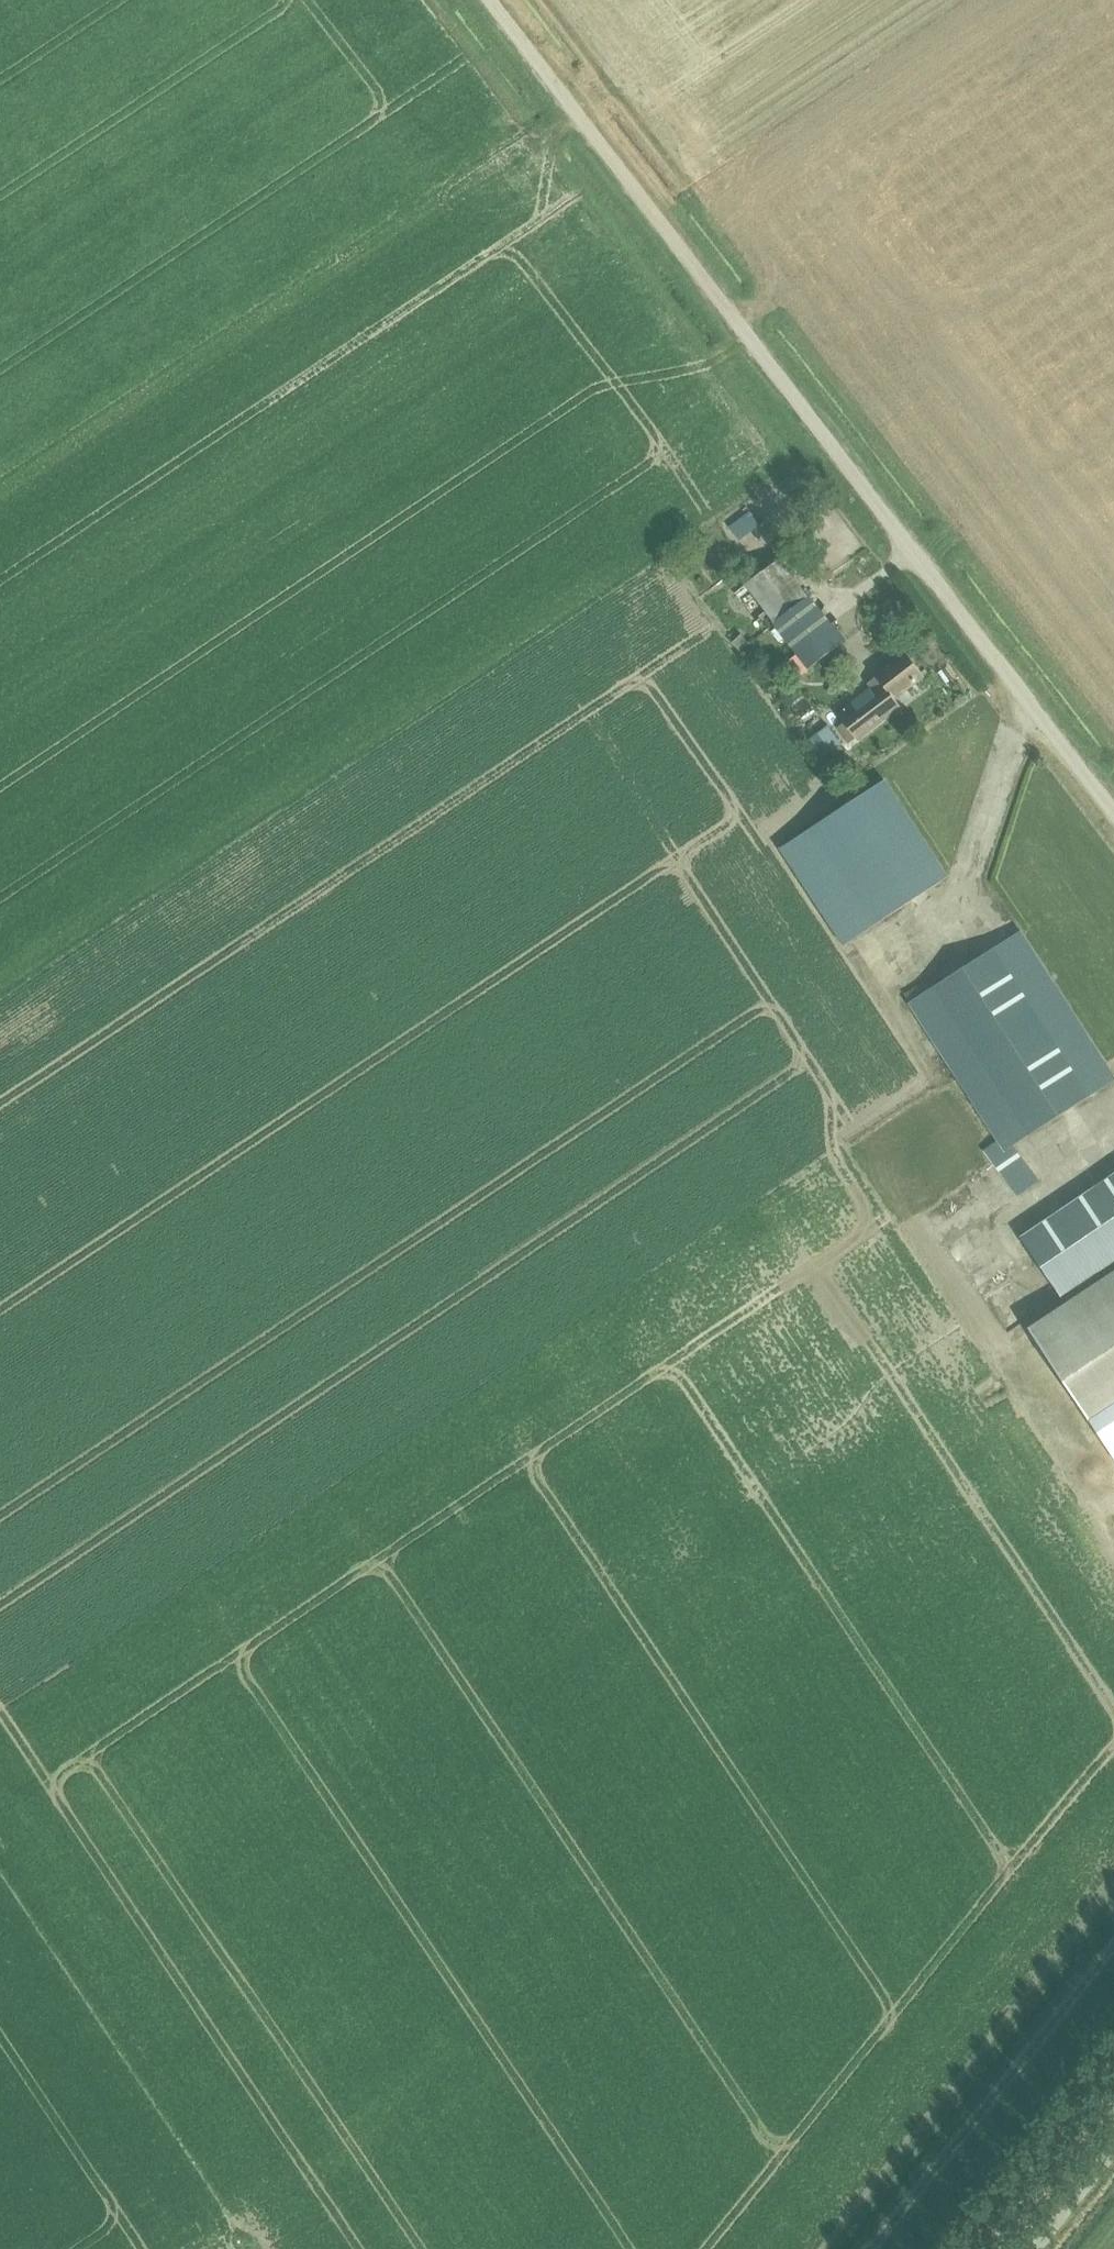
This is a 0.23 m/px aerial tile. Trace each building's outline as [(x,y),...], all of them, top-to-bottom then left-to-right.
[(750,511),(730,527),(740,540),(760,524),(750,511)] [(780,559),(746,585),(774,624),(798,655),(787,664),(799,679),(810,670),(809,669),(845,642),(810,596),(809,597),(780,559)] [(743,635),(733,642),(740,651),(750,644),(743,635)] [(844,722),(837,727),(849,743),(856,737),(856,738),(899,705),(893,697),(922,675),(923,676),(924,676),(906,652),(905,653),(906,654),(869,683),(872,687),(837,713),(844,722)] [(825,728),(809,739),(822,757),(838,745),(825,728)] [(885,779),(811,827),(781,848),(844,945),(875,925),(948,877),(885,779)] [(909,1003),(999,1141),(985,1150),(1016,1197),(1038,1183),(1014,1146),(1113,1081),(1113,1076),(1021,930),(909,1003)] [(1021,1236),(1033,1254),(1063,1297),(1113,1262),(1113,1173),(1021,1236)] [(1030,1328),(1113,1456),(1113,1272),(1030,1328)]
